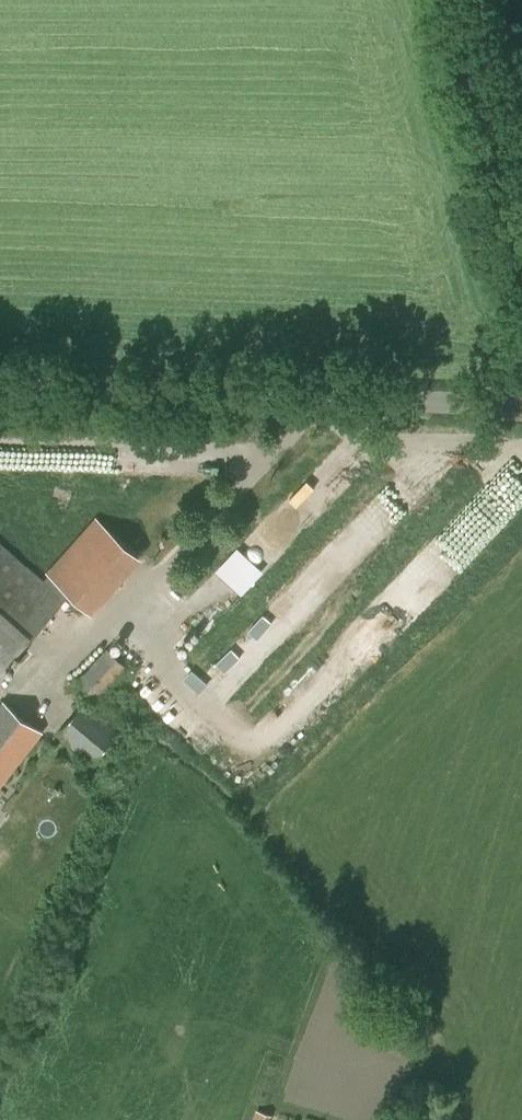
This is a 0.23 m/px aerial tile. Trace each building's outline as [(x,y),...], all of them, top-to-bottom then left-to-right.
[(49,575),(71,594),(91,612),(140,555),(97,518),(48,574),(49,575)] [(65,601),(0,543),(0,674),(65,601)] [(175,593),(168,602),(184,616),(192,607),(175,593)] [(97,700),(128,668),(107,647),(75,679),(97,700)] [(43,732),(3,701),(0,705),(0,787),(43,732)] [(89,701),(59,735),(91,763),(121,729),(89,701)] [(271,1115),(255,1110),(252,1119),(270,1119),(271,1115)]
